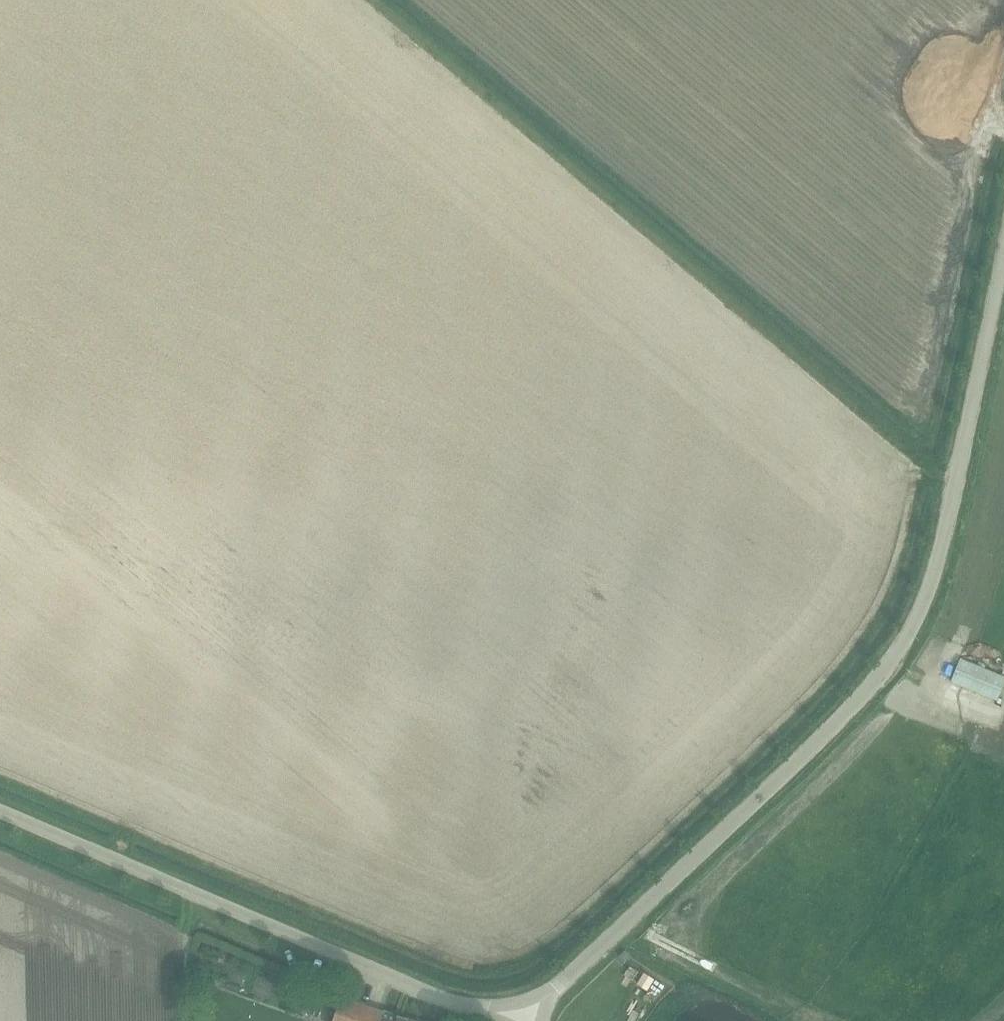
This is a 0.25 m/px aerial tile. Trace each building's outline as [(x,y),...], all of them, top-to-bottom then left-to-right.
[(951,682),(997,700),(1003,682),(1003,677),(959,660),(951,682)] [(342,998),(334,1020),(409,1020),(342,998)]
